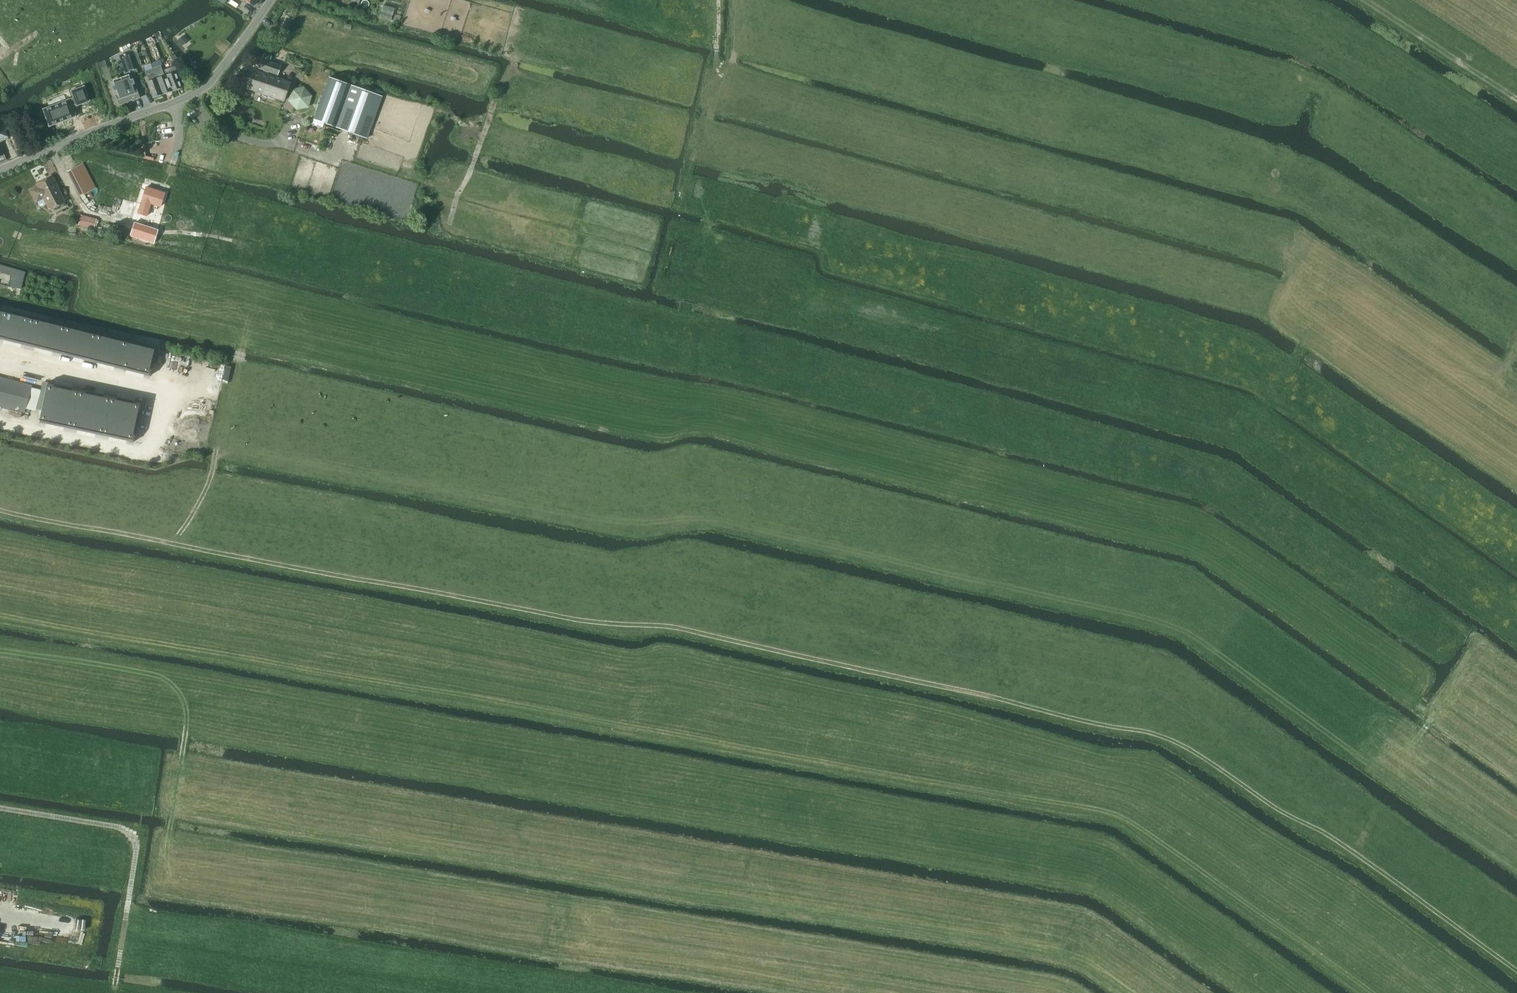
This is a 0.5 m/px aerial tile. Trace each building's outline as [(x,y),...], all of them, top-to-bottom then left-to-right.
[(128,71),(136,69),(135,67),(140,65),(135,49),(130,50),(130,52),(119,56),(125,73),(128,71)] [(269,62),(272,56),(264,54),(262,60),(256,58),(253,66),(263,70),(262,72),(247,67),(240,86),(283,101),(290,82),(268,73),(268,71),(277,74),(281,66),(269,62)] [(105,81),(112,79),(107,66),(101,69),(105,81)] [(163,76),(160,66),(153,69),(163,95),(172,91),(166,75),(163,76)] [(166,75),(172,91),(182,88),(177,73),(180,72),(178,68),(175,66),(164,70),(166,75)] [(153,98),(163,95),(153,69),(146,71),(149,81),(147,81),(153,98)] [(129,101),(139,98),(132,78),(122,81),(129,101)] [(367,138),(381,99),(382,97),(329,78),(314,119),(367,138)] [(114,84),(112,84),(120,104),(129,101),(122,81),(114,84)] [(49,125),(48,125),(49,127),(51,126),(74,117),(76,117),(75,115),(71,106),(75,104),(76,106),(77,106),(88,102),(89,102),(90,101),(89,100),(84,87),(85,87),(84,86),(83,86),(83,87),(72,91),(72,90),(71,91),(71,92),(73,98),(69,100),(69,99),(67,100),(68,100),(44,109),(43,109),(43,111),(49,125)] [(296,109),(307,107),(312,96),(305,87),(293,89),(288,100),(296,109)] [(83,164),(67,172),(72,182),(88,174),(83,164)] [(65,202),(54,180),(52,177),(37,185),(38,187),(31,191),(37,202),(44,198),(50,210),(65,202)] [(92,180),(76,188),(80,196),(96,188),(92,180)] [(146,187),(138,213),(147,216),(151,204),(160,207),(165,193),(146,187)] [(93,230),(96,220),(81,215),(78,225),(93,230)] [(134,222),(130,237),(154,244),(158,230),(134,222)] [(11,276),(8,286),(16,289),(21,289),(25,272),(21,271),(0,265),(0,273),(11,276)] [(0,308),(0,339),(14,342),(121,368),(150,375),(157,346),(154,346),(128,339),(0,308)] [(47,383),(0,374),(0,414),(39,422),(47,383)] [(47,383),(39,422),(134,442),(142,403),(85,391),(47,383)]
